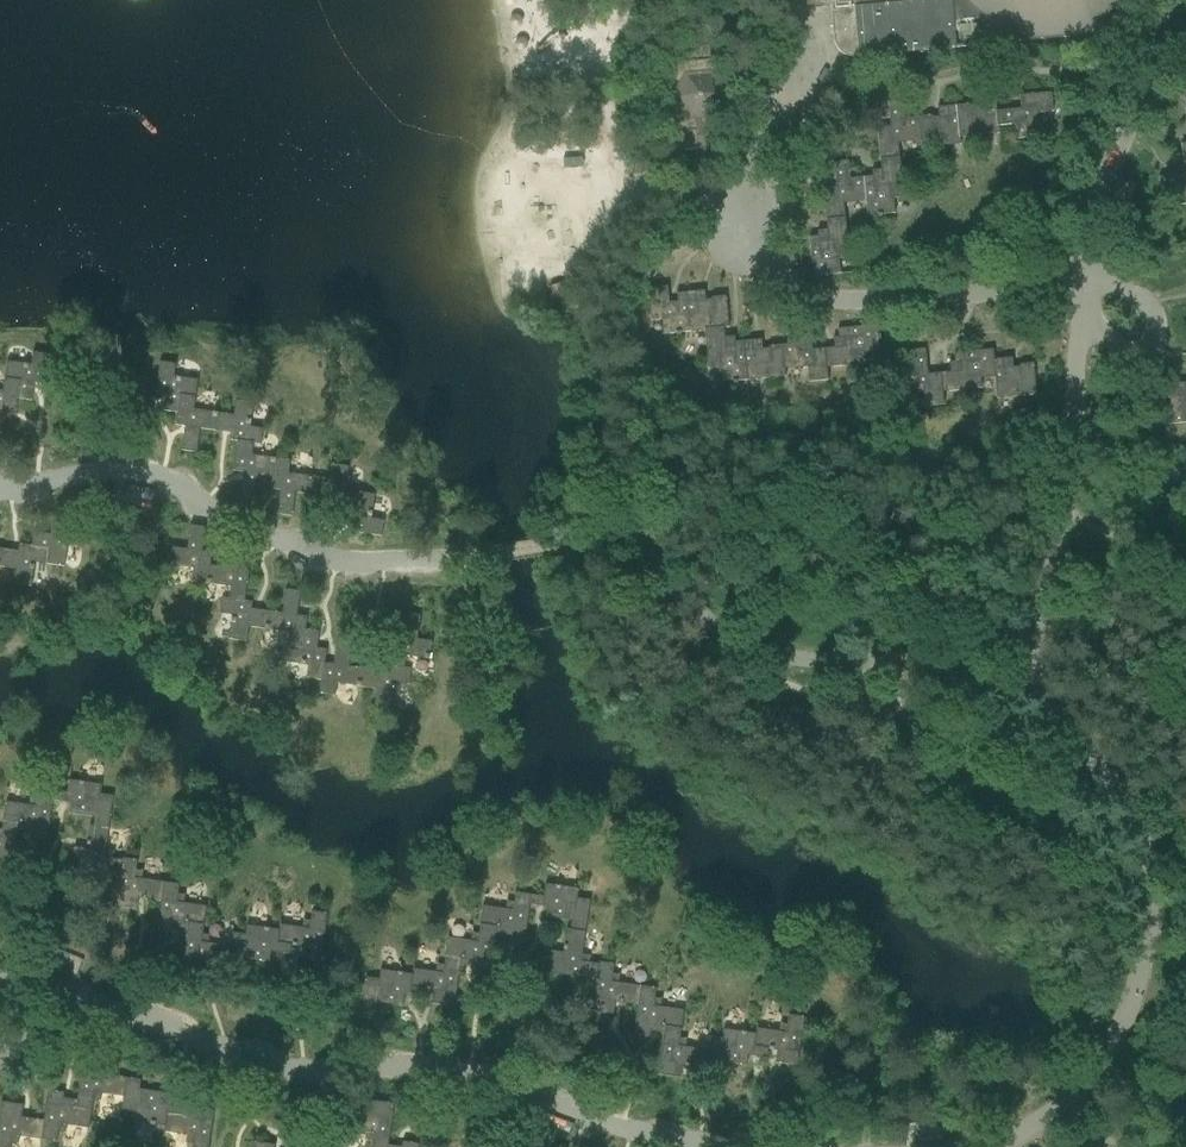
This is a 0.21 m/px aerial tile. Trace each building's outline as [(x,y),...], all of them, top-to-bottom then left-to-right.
[(838,3),(831,3),(834,41),(835,44),(836,46),(838,49),(839,51),(841,53),(843,55),(846,56),(848,57),(851,58),(854,58),(856,58),(859,58),(901,53),(1028,41),(1093,35),(1100,26),(1108,16),(1121,0),(837,0),(838,3)] [(717,61),(710,60),(709,46),(685,48),(686,62),(679,63),(678,62),(676,63),(677,64),(660,96),(659,97),(660,101),(661,100),(675,120),(663,128),(680,151),(695,150),(696,161),(709,160),(739,92),(717,61)] [(997,111),(998,126),(1015,125),(1016,140),(1041,137),(1041,135),(1039,135),(1037,114),(1054,113),(1052,92),(1019,95),(1020,109),(997,111)] [(957,106),(960,138),(999,134),(998,126),(997,111),(995,94),(976,97),(977,105),(970,106),(970,104),(957,106)] [(898,144),(921,142),(918,117),(905,118),(903,100),(888,102),(890,127),(877,129),(881,161),(900,159),(898,144)] [(918,117),(921,142),(921,149),(961,145),(960,138),(957,106),(938,107),(939,118),(932,118),(932,116),(918,117)] [(904,198),(900,159),(881,161),(881,170),(872,171),(872,176),(864,177),(866,202),(868,217),(878,216),(878,218),(883,217),(883,215),(896,214),(894,199),(904,198)] [(823,189),(826,221),(846,219),(844,204),(866,202),(864,177),(850,179),(849,161),(833,162),(836,188),(823,189)] [(1183,162),(1184,175),(1159,177),(1160,193),(1178,191),(1180,205),(1185,205),(1185,162),(1183,162)] [(849,258),(846,219),(826,221),(827,230),(817,231),(818,237),(809,238),(813,277),(823,276),(824,278),(828,277),(828,275),(841,274),(840,259),(849,258)] [(680,333),(691,332),(687,293),(677,294),(678,303),(669,303),(668,287),(649,289),(653,320),(661,319),(663,335),(676,333),(676,335),(681,335),(680,333)] [(691,332),(704,330),(724,329),(729,328),(726,296),(712,298),(712,300),(705,301),(705,291),(687,293),(691,332)] [(828,380),(827,368),(825,348),(812,350),(809,324),(794,326),(796,344),(783,345),(785,370),(807,368),(809,382),(828,380)] [(825,348),(827,368),(866,364),(865,354),(880,353),(879,340),(881,340),(880,335),(878,335),(877,325),(838,329),(839,338),(833,338),(834,348),(825,348)] [(737,382),(747,381),(744,341),(735,342),(735,337),(725,338),(724,329),(704,330),(708,369),(718,368),(720,384),(733,382),(733,384),(738,384),(737,382)] [(786,377),(785,370),(783,345),(769,347),(769,349),(762,350),(761,340),(744,341),(747,381),(786,377)] [(944,406),(943,394),(941,373),(928,374),(926,349),(911,350),(912,370),(899,371),(901,396),(923,393),(925,408),(944,406)] [(941,373),(943,394),(982,390),(981,380),(995,378),(993,360),(994,359),(993,349),(954,353),(955,362),(950,363),(951,372),(941,373)] [(8,363),(5,381),(20,383),(18,400),(19,400),(33,402),(34,390),(35,385),(45,387),(50,356),(34,354),(32,366),(8,363)] [(993,360),(995,378),(997,400),(1037,396),(1034,363),(1020,364),(1020,367),(1013,368),(1012,358),(994,359),(993,360)] [(165,412),(178,414),(180,414),(182,397),(197,399),(200,381),(176,378),(178,365),(162,363),(157,394),(167,395),(165,412)] [(3,435),(6,415),(7,411),(17,413),(19,400),(18,400),(20,383),(5,381),(4,392),(0,392),(0,435),(3,435)] [(1166,384),(1167,399),(1170,398),(1171,405),(1161,406),(1162,425),(1185,423),(1185,383),(1166,384)] [(195,411),(197,399),(182,397),(180,414),(178,414),(177,426),(187,428),(183,452),(198,454),(202,430),(216,432),(217,429),(219,414),(195,411)] [(235,416),(219,414),(217,429),(233,431),(231,441),(239,442),(255,445),(262,446),(264,430),(252,428),(255,404),(237,402),(235,416)] [(273,478),(276,459),(253,456),(255,445),(239,442),(235,472),(245,473),(241,497),(256,499),(260,476),(273,478)] [(311,496),(312,493),(314,478),(290,474),(292,462),(276,459),(273,478),(271,490),(281,492),(278,515),(293,518),(296,494),(311,496)] [(327,505),(340,507),(358,510),(360,494),(348,492),(351,468),(333,465),(331,480),(314,478),(312,493),(329,495),(327,505)] [(358,510),(340,507),(338,521),(355,523),(353,533),(382,537),(384,521),(371,519),(375,496),(360,494),(358,510)] [(50,550),(48,565),(66,568),(69,544),(81,546),(84,530),(53,525),(52,535),(35,533),(33,547),(33,548),(50,550)] [(194,585),(210,587),(212,569),(214,557),(204,555),(207,532),(193,530),(189,553),(175,551),(172,569),(196,572),(194,585)] [(48,565),(50,550),(33,548),(33,547),(20,545),(19,555),(2,553),(0,567),(0,568),(17,570),(15,585),(33,588),(36,564),(48,565)] [(232,590),(231,601),(247,603),(251,574),(241,573),(244,549),(229,547),(226,571),(212,569),(210,587),(232,590)] [(290,634),(288,645),(303,647),(305,631),(306,631),(308,618),(298,617),(301,593),(287,591),(283,615),(269,613),(268,616),(266,631),(290,634)] [(266,631),(268,616),(253,614),(254,604),(247,603),(231,601),(224,600),(222,616),(234,618),(231,641),(249,643),(251,629),(266,631)] [(393,636),(389,665),(405,667),(406,656),(430,659),(432,642),(417,640),(421,616),(406,613),(403,638),(393,636)] [(325,664),(326,664),(328,651),(318,649),(320,633),(306,631),(305,631),(303,647),(288,645),(286,663),(309,666),(308,679),(322,681),(325,664)] [(338,684),(362,687),(364,672),(364,669),(349,667),(353,643),(338,641),(335,665),(326,664),(325,664),(322,681),(321,694),(336,696),(338,684)] [(412,668),(405,667),(389,665),(382,664),(380,674),(364,672),(362,687),(378,689),(376,704),(394,706),(397,683),(410,684),(412,668)] [(95,826),(110,829),(115,797),(102,795),(103,786),(71,781),(69,794),(56,792),(55,802),(73,804),(71,814),(97,818),(95,826)] [(49,841),(55,802),(56,792),(40,789),(39,799),(31,798),(30,806),(8,803),(6,821),(22,823),(20,832),(34,834),(33,838),(49,841)] [(14,872),(20,832),(22,823),(6,821),(4,830),(0,829),(0,870),(14,872)] [(107,851),(110,829),(95,826),(91,826),(88,849),(76,847),(72,870),(120,877),(122,861),(114,859),(116,852),(107,851)] [(140,898),(162,902),(165,883),(144,880),(145,871),(137,870),(139,861),(123,859),(122,861),(120,877),(116,907),(138,911),(140,898)] [(174,929),(188,931),(189,922),(205,925),(208,907),(186,904),(187,895),(179,894),(181,885),(165,883),(162,902),(157,931),(174,934),(174,929)] [(571,931),(586,933),(591,901),(578,899),(579,890),(546,885),(544,898),(532,896),(530,906),(548,908),(547,919),(572,922),(571,931)] [(525,945),(530,906),(532,896),(516,894),(514,903),(507,902),(505,910),(483,907),(481,925),(497,927),(496,936),(509,938),(509,943),(525,945)] [(280,925),(279,930),(277,944),(291,946),(300,947),(298,959),(321,963),(328,914),(312,911),(310,921),(303,920),(302,928),(280,925)] [(206,962),(228,966),(231,947),(210,943),(211,935),(204,934),(205,925),(189,922),(188,931),(182,971),(204,974),(206,962)] [(449,939),(446,958),(461,960),(460,968),(461,968),(475,970),(474,974),(490,977),(496,936),(497,927),(481,925),(480,934),(472,933),(471,942),(449,939)] [(233,933),(231,947),(228,966),(243,968),(244,958),(270,962),(271,952),(290,955),(291,946),(277,944),(279,930),(247,926),(246,935),(233,933)] [(596,981),(598,965),(590,964),(591,956),(583,955),(586,933),(571,931),(567,930),(564,953),(551,952),(548,974),(596,981)] [(414,970),(413,976),(411,989),(426,991),(435,993),(433,1005),(455,1008),(461,968),(460,968),(461,960),(446,958),(445,966),(437,965),(436,973),(414,970)] [(638,1006),(641,987),(620,984),(621,975),(613,974),(615,965),(599,963),(598,965),(596,981),(592,1012),(614,1015),(616,1003),(638,1006)] [(425,1000),(426,991),(411,989),(413,976),(381,971),(380,980),(367,979),(362,1011),(377,1013),(379,1004),(404,1008),(406,997),(425,1000)] [(651,1033),(664,1035),(666,1026),(682,1029),(684,1011),(662,1008),(663,999),(656,998),(657,989),(641,987),(638,1006),(634,1036),(650,1038),(651,1033)] [(754,1047),(769,1050),(777,1051),(776,1063),(798,1066),(805,1017),(789,1015),(787,1024),(780,1023),(779,1031),(756,1028),(756,1034),(754,1047)] [(683,1066),(705,1070),(708,1050),(687,1047),(688,1039),(680,1038),(682,1029),(666,1026),(664,1035),(659,1075),(681,1079),(683,1066)] [(710,1037),(708,1050),(705,1070),(720,1072),(721,1062),(747,1066),(748,1056),(767,1058),(769,1050),(754,1047),(756,1034),(724,1029),(723,1039),(710,1037)] [(102,1095),(123,1098),(126,1078),(104,1075),(105,1063),(83,1060),(77,1100),(76,1109),(92,1111),(93,1102),(101,1103),(102,1095)] [(133,1123),(165,1127),(167,1114),(181,1116),(183,1107),(164,1104),(165,1094),(140,1090),(141,1081),(126,1078),(123,1098),(121,1111),(134,1113),(133,1123)] [(48,1091),(44,1121),(41,1140),(57,1143),(58,1133),(66,1134),(67,1126),(89,1129),(92,1111),(76,1109),(77,1100),(64,1098),(64,1093),(48,1091)] [(373,1142),(372,1146),(388,1146),(389,1145),(394,1104),(372,1101),(370,1113),(347,1110),(344,1129),(366,1132),(365,1141),(373,1142)] [(11,1144),(19,1146),(20,1137),(41,1140),(44,1121),(21,1118),(23,1106),(1,1102),(0,1108),(0,1146),(11,1146),(11,1144)] [(192,1146),(209,1146),(214,1108),(192,1105),(190,1117),(181,1116),(167,1114),(165,1127),(164,1133),(186,1136),(185,1144),(192,1145),(192,1146)]
